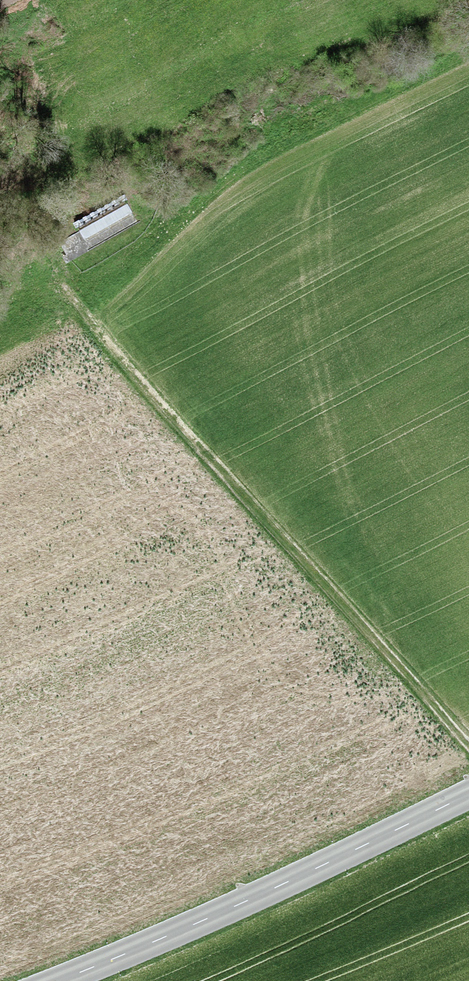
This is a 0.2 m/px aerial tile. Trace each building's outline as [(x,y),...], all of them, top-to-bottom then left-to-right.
[(55,246),(67,265),(140,221),(129,202),(55,246)] [(74,224),(76,228),(103,214),(101,210),(74,224)]
